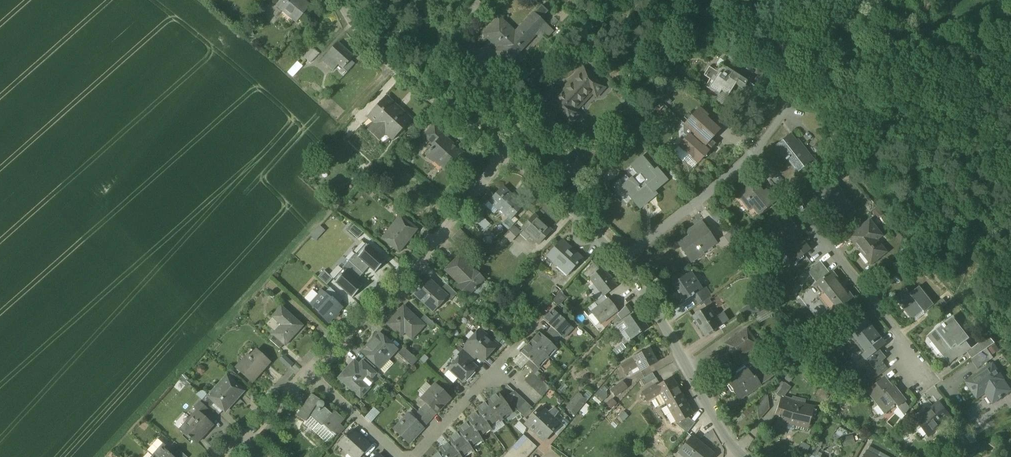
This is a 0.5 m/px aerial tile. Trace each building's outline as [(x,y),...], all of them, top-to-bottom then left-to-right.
[(303,0),(282,0),(277,6),(283,12),(285,9),(298,20),(296,22),(296,23),(310,6),(303,0)] [(486,9),(478,2),(467,13),(475,20),(486,9)] [(515,34),(499,19),(484,35),(503,53),(499,57),(513,70),(523,60),(517,55),(539,31),(547,38),(548,38),(547,37),(553,31),(545,24),(534,14),(515,34)] [(386,26),(383,15),(378,16),(381,28),(386,26)] [(466,40),(457,50),(467,60),(477,50),(466,40)] [(353,57),(338,43),(322,61),(333,71),(338,64),(343,69),(350,60),(353,57)] [(315,50),(306,59),(310,63),(319,53),(315,50)] [(350,60),(343,69),(347,73),(355,64),(350,60)] [(748,81),(721,64),(717,71),(709,67),(704,75),(710,79),(705,87),(718,95),(715,100),(722,105),(729,95),(730,96),(737,86),(743,89),(748,81)] [(583,68),(549,105),(571,125),(580,115),(574,110),(577,107),(578,108),(592,94),(596,98),(605,88),(583,68)] [(750,83),(743,94),(742,93),(734,105),(746,112),(760,90),(750,83)] [(550,85),(537,99),(543,104),(556,90),(550,85)] [(707,116),(699,110),(698,110),(684,97),(679,102),(680,102),(670,112),(683,123),(680,126),(681,136),(685,140),(679,147),(675,152),(677,155),(678,158),(681,158),(684,161),(689,155),(698,163),(703,158),(706,158),(706,154),(715,144),(710,140),(719,131),(705,118),(707,116)] [(409,120),(387,99),(370,118),(376,124),(370,130),(379,139),(385,132),(392,139),(399,131),(397,130),(401,125),(403,127),(409,120)] [(442,132),(435,125),(425,135),(433,142),(440,134),(442,132)] [(453,146),(440,134),(433,142),(436,145),(432,150),(431,149),(429,152),(430,152),(428,154),(428,156),(433,160),(435,160),(437,158),(443,164),(442,165),(448,171),(454,164),(459,164),(459,160),(463,155),(457,150),(457,146),(453,146)] [(791,136),(777,146),(797,172),(812,160),(797,141),(795,142),(791,136)] [(580,157),(562,165),(569,179),(587,171),(580,157)] [(648,182),(639,189),(631,179),(622,187),(640,209),(648,201),(655,195),(655,196),(656,195),(653,192),(666,181),(654,167),(651,169),(641,158),(631,167),(638,175),(641,172),(648,182)] [(839,163),(828,173),(833,180),(845,170),(839,163)] [(851,206),(829,179),(813,192),(825,207),(831,202),(841,215),(851,206)] [(763,193),(755,182),(738,196),(749,210),(753,207),(759,215),(775,202),(765,191),(763,193)] [(514,200),(502,188),(489,202),(498,210),(499,209),(511,220),(523,206),(515,198),(514,200)] [(409,216),(397,206),(393,211),(400,217),(405,221),(409,216)] [(550,231),(534,216),(522,229),(538,244),(550,231)] [(405,221),(400,217),(383,239),(399,252),(416,230),(405,221)] [(802,236),(788,219),(774,230),(780,238),(775,242),(782,250),(784,248),(792,258),(800,253),(802,255),(809,250),(799,238),(802,236)] [(869,221),(849,237),(871,264),(885,252),(872,235),(877,231),(869,221)] [(702,223),(687,233),(693,241),(682,249),(688,257),(691,255),(694,260),(703,254),(702,252),(716,243),(710,235),(709,236),(705,230),(706,229),(702,223)] [(514,224),(504,235),(510,241),(521,231),(514,224)] [(349,231),(358,239),(363,233),(354,225),(349,231)] [(324,231),(319,227),(315,231),(320,235),(324,231)] [(459,229),(450,238),(460,249),(469,239),(459,229)] [(315,231),(311,236),(316,240),(320,235),(315,231)] [(730,234),(718,243),(724,253),(737,244),(730,234)] [(570,248),(562,241),(547,257),(567,275),(582,260),(577,255),(576,255),(569,249),(570,248)] [(358,257),(357,257),(369,267),(375,273),(386,261),(368,245),(358,257)] [(800,253),(792,258),(796,263),(804,258),(802,255),(800,253)] [(358,257),(355,254),(349,261),(363,274),(369,267),(357,257),(358,257)] [(483,280),(474,271),(460,257),(447,270),(455,279),(453,281),(467,296),(483,280)] [(363,274),(349,261),(342,268),(345,271),(346,270),(357,280),(363,274)] [(600,270),(594,263),(582,275),(587,281),(589,279),(589,278),(600,270)] [(828,275),(819,263),(808,272),(818,283),(820,282),(828,275)] [(617,286),(602,268),(600,270),(589,278),(589,279),(603,296),(603,297),(604,296),(617,286)] [(328,283),(333,277),(324,269),(319,275),(328,283)] [(357,280),(346,270),(345,271),(335,283),(352,298),(363,286),(357,280)] [(435,272),(431,277),(442,287),(446,282),(435,272)] [(838,281),(831,273),(828,275),(820,282),(826,290),(818,297),(828,310),(831,314),(851,298),(837,282),(838,281)] [(690,274),(683,278),(674,284),(678,291),(679,290),(686,299),(685,300),(685,301),(692,296),(692,297),(693,295),(701,290),(701,289),(690,274)] [(440,290),(428,280),(415,294),(433,311),(446,297),(444,295),(445,295),(440,290)] [(818,283),(800,298),(817,319),(828,310),(818,297),(826,290),(820,282),(818,283)] [(446,283),(440,290),(445,295),(444,295),(446,297),(451,301),(457,294),(446,283)] [(711,296),(705,287),(701,289),(701,290),(693,295),(699,304),(711,296)] [(343,300),(330,288),(324,294),(331,300),(332,299),(339,305),(343,300)] [(917,288),(909,294),(905,289),(895,297),(912,319),(922,312),(923,313),(932,306),(917,288)] [(324,294),(323,292),(320,295),(319,294),(313,300),(314,301),(311,305),(320,312),(319,314),(328,322),(333,317),(332,317),(337,312),(337,313),(342,308),(339,305),(332,299),(331,300),(324,294)] [(559,305),(567,298),(561,292),(554,299),(559,305)] [(603,296),(594,303),(598,308),(608,301),(604,296),(603,297),(603,296)] [(712,299),(705,304),(716,317),(722,312),(712,299)] [(598,308),(592,313),(600,324),(617,311),(608,300),(608,301),(598,308)] [(627,304),(617,315),(621,320),(632,312),(627,304)] [(769,306),(755,314),(760,322),(774,315),(769,306)] [(302,326),(281,307),(274,315),(284,323),(273,335),(284,344),(285,345),(302,326)] [(424,326),(404,307),(387,324),(396,332),(400,328),(412,339),(424,326)] [(719,327),(707,308),(692,317),(695,321),(695,320),(700,328),(705,336),(719,327)] [(572,328),(553,310),(543,320),(552,328),(561,336),(564,339),(565,340),(569,336),(568,332),(572,328)] [(635,313),(614,328),(625,344),(628,342),(629,343),(630,342),(629,342),(647,329),(635,313)] [(436,325),(425,315),(420,320),(431,330),(436,325)] [(968,338),(953,318),(943,326),(942,325),(941,326),(941,327),(937,330),(941,334),(932,341),(950,363),(965,351),(966,352),(971,348),(965,341),(968,338)] [(883,345),(865,322),(851,333),(866,353),(863,356),(865,359),(876,351),(883,345)] [(561,336),(552,328),(548,333),(557,341),(561,336)] [(746,330),(726,344),(736,359),(757,345),(746,330)] [(495,346),(479,332),(467,345),(478,355),(483,360),(495,346)] [(397,349),(379,333),(362,352),(379,368),(397,349)] [(544,337),(540,333),(530,343),(546,357),(555,347),(553,345),(544,337)] [(548,333),(544,337),(553,345),(557,341),(548,333)] [(284,344),(274,335),(269,340),(280,349),(284,344)] [(990,337),(971,352),(975,357),(984,352),(995,343),(990,337)] [(546,357),(530,343),(521,353),(530,361),(536,367),(537,367),(546,357)] [(478,355),(469,347),(465,351),(474,360),(478,355)] [(418,360),(404,348),(398,354),(412,366),(418,360)] [(257,350),(246,363),(243,361),(236,368),(252,382),(270,362),(257,350)] [(465,351),(463,350),(460,353),(458,356),(459,358),(464,362),(465,361),(469,365),(470,364),(474,360),(465,351)] [(649,350),(633,358),(638,367),(640,372),(656,364),(649,350)] [(876,351),(865,359),(874,370),(880,364),(883,361),(876,351)] [(975,357),(971,360),(978,369),(990,360),(984,352),(975,357)] [(526,365),(530,361),(521,353),(513,362),(521,370),(526,365)] [(293,364),(284,355),(279,361),(288,370),(293,364)] [(459,358),(449,369),(450,370),(445,375),(453,383),(459,378),(463,382),(475,369),(470,364),(469,365),(465,361),(464,362),(459,358)] [(633,358),(621,365),(625,373),(638,367),(633,358)] [(536,367),(530,361),(526,365),(532,372),(535,374),(539,369),(537,367),(536,367)] [(354,362),(340,378),(360,397),(369,388),(368,388),(374,382),(370,379),(371,378),(358,367),(359,366),(354,362)] [(375,373),(363,362),(359,366),(358,367),(371,378),(375,373)] [(773,364),(755,377),(761,385),(779,373),(773,364)] [(874,370),(863,380),(867,385),(886,371),(880,364),(874,370)] [(1004,381),(993,365),(967,383),(977,398),(986,392),(993,403),(1010,391),(1003,382),(1004,381)] [(747,368),(727,382),(733,391),(733,392),(739,400),(761,385),(755,377),(753,378),(747,368)] [(532,372),(524,380),(529,385),(537,376),(535,374),(532,372)] [(652,374),(640,380),(644,387),(656,381),(652,374)] [(537,376),(529,385),(533,389),(541,380),(537,376)] [(209,396),(209,397),(215,403),(225,412),(243,391),(227,377),(209,396)] [(672,378),(654,388),(658,395),(660,394),(666,404),(675,399),(682,395),(672,378)] [(905,402),(893,388),(891,389),(883,379),(869,390),(880,404),(878,405),(885,414),(891,409),(892,410),(894,407),(896,406),(897,408),(905,402)] [(541,380),(533,389),(537,393),(546,384),(541,380)] [(623,383),(611,391),(615,397),(627,388),(623,383)] [(791,387),(785,383),(776,395),(782,399),(791,387)] [(450,398),(435,384),(421,399),(426,404),(436,413),(450,398)] [(546,384),(537,393),(542,397),(550,388),(546,384)] [(596,395),(605,399),(609,391),(600,387),(596,395)] [(514,391),(503,399),(509,407),(511,405),(510,404),(519,396),(514,391)] [(503,399),(499,393),(488,401),(500,418),(511,410),(509,407),(503,399)] [(209,396),(207,394),(202,400),(211,408),(215,403),(209,397),(209,396)] [(311,394),(297,416),(305,422),(310,416),(318,424),(321,426),(324,424),(332,432),(333,431),(337,426),(337,425),(342,419),(333,412),(331,414),(325,408),(326,406),(326,404),(325,402),(323,400),(321,400),(319,400),(317,398),(311,394)] [(586,401),(579,394),(567,408),(575,415),(586,401)] [(682,395),(675,399),(666,404),(677,423),(677,424),(688,418),(693,415),(682,395)] [(519,396),(510,404),(511,405),(515,408),(523,400),(519,396)] [(767,396),(757,407),(759,420),(769,409),(767,396)] [(607,402),(611,408),(617,403),(613,397),(607,402)] [(794,403),(784,399),(781,410),(777,408),(774,417),(778,418),(775,425),(786,429),(792,430),(794,429),(808,432),(813,407),(794,403)] [(523,400),(515,408),(519,412),(527,404),(523,400)] [(500,418),(488,401),(476,409),(478,411),(489,426),(500,418)] [(209,410),(200,402),(194,409),(197,412),(198,411),(203,416),(209,410)] [(931,415),(929,413),(929,412),(928,411),(916,421),(928,437),(937,429),(935,427),(942,422),(943,424),(952,418),(940,402),(939,403),(942,407),(931,415)] [(436,413),(426,404),(418,412),(428,421),(436,413)] [(527,404),(519,412),(524,417),(532,408),(527,404)] [(371,421),(380,411),(374,406),(365,416),(371,421)] [(550,416),(540,407),(525,423),(535,432),(550,416)] [(197,412),(181,430),(180,430),(179,430),(190,440),(190,439),(196,444),(213,425),(203,416),(198,411),(197,412)] [(489,426),(478,411),(467,419),(469,422),(469,421),(479,436),(480,436),(490,428),(489,426)] [(428,421),(418,412),(413,418),(423,427),(428,421)] [(409,414),(402,422),(401,421),(400,423),(400,424),(396,429),(410,442),(423,427),(413,418),(409,414)] [(560,425),(550,416),(535,432),(545,441),(560,425)] [(688,418),(677,424),(677,423),(675,424),(687,434),(695,423),(688,418)] [(479,436),(469,421),(469,422),(457,429),(459,432),(470,447),(470,446),(481,438),(480,436),(479,436)] [(515,426),(523,432),(527,427),(519,421),(515,426)] [(332,432),(324,424),(321,426),(318,424),(312,430),(328,444),(336,435),(333,431),(332,432)] [(352,430),(346,437),(345,438),(339,445),(350,455),(352,453),(357,456),(360,456),(362,455),(369,447),(362,441),(363,441),(352,430)] [(470,447),(459,432),(448,440),(450,442),(461,456),(472,449),(470,446),(470,447)] [(503,456),(528,456),(537,447),(523,435),(503,456)] [(691,437),(679,453),(684,456),(711,456),(713,454),(691,437)] [(164,449),(166,446),(158,439),(156,441),(156,442),(152,447),(158,452),(154,456),(173,456),(164,449)] [(450,442),(439,450),(440,452),(441,452),(444,456),(461,456),(450,442)] [(778,456),(786,456),(789,447),(776,442),(772,455),(778,456)] [(807,452),(809,444),(802,443),(800,450),(807,452)]
